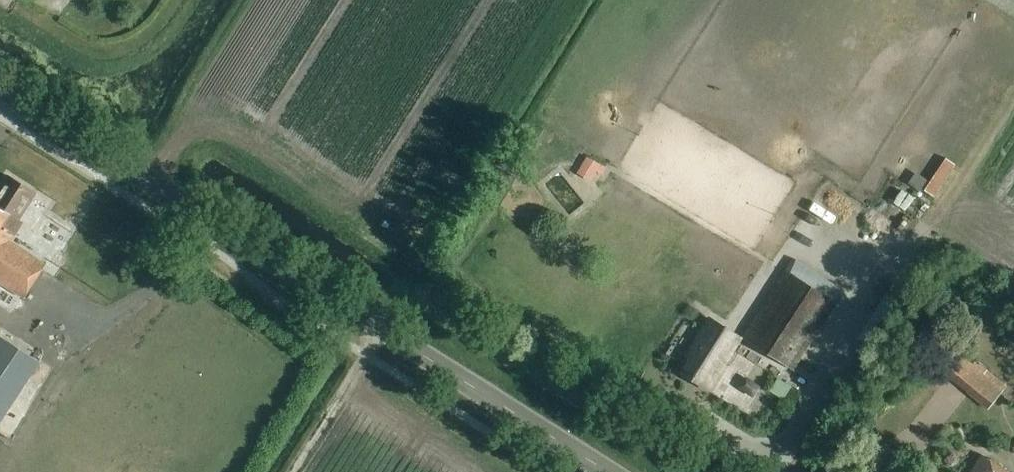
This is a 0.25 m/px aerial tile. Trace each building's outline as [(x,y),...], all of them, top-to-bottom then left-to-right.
[(584,164),(578,173),(592,181),(598,171),(603,174),(607,168),(588,157),(584,164)] [(37,194),(9,176),(0,190),(0,282),(24,298),(46,265),(10,242),(23,223),(19,221),(37,194)] [(793,259),(785,270),(837,303),(844,292),(793,259)] [(793,371),(837,303),(785,270),(742,338),(793,371)] [(964,326),(979,306),(972,300),(957,321),(964,326)] [(706,389),(739,337),(712,320),(689,356),(694,359),(683,375),(706,389)] [(40,364),(0,338),(0,424),(40,364)] [(1006,386),(966,354),(961,360),(955,355),(941,372),(988,409),(1006,386)] [(754,397),(761,387),(746,377),(740,388),(754,397)] [(778,377),(769,391),(783,400),(792,386),(778,377)] [(982,456),(971,471),(1006,471),(982,456)]
